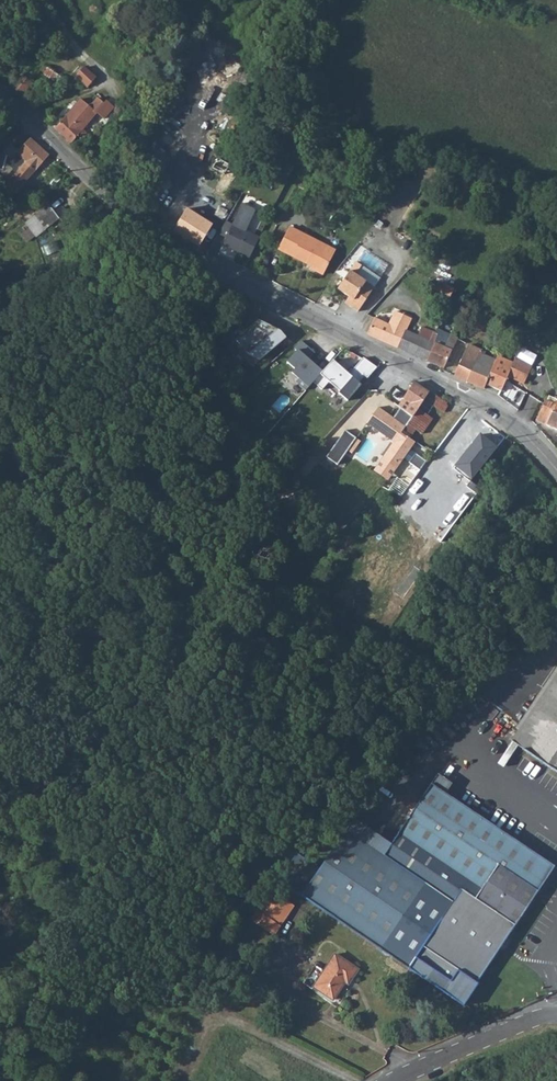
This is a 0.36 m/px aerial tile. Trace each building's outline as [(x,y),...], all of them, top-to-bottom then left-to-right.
[(85,67),(73,80),(78,84),(82,79),(88,85),(96,77),(85,67)] [(23,73),(12,86),(22,96),(33,82),(23,73)] [(66,79),(60,74),(54,81),(60,86),(66,79)] [(79,98),(54,127),(71,143),(78,135),(80,137),(83,137),(85,136),(86,133),(85,130),(83,129),(89,121),(97,112),(105,117),(114,106),(105,99),(103,102),(97,97),(89,106),(79,98)] [(2,169),(2,171),(10,176),(15,162),(21,167),(5,184),(15,193),(26,181),(50,154),(30,138),(15,156),(14,159),(8,155),(7,157),(0,154),(0,168),(2,169)] [(26,223),(38,237),(61,219),(49,205),(26,223)] [(182,215),(173,230),(199,247),(205,236),(213,224),(206,220),(201,227),(182,215)] [(247,256),(250,257),(260,237),(233,224),(223,244),(247,256)] [(290,228),(279,248),(312,265),(311,268),(323,274),(335,251),(290,228)] [(349,306),(358,312),(374,287),(350,271),(337,289),(349,297),(353,300),(349,306)] [(451,298),(454,291),(438,283),(434,291),(451,298)] [(345,303),(349,306),(353,300),(349,297),(345,303)] [(366,332),(396,346),(404,329),(408,321),(410,317),(394,310),(388,324),(374,317),(366,332)] [(256,319),(235,339),(249,354),(259,359),(284,336),(279,330),(278,331),(276,329),(256,319)] [(423,338),(415,355),(427,360),(434,343),(438,335),(435,333),(421,327),(417,336),(423,338)] [(404,329),(396,346),(415,355),(423,338),(417,336),(404,329)] [(451,335),(444,348),(452,352),(458,338),(451,335)] [(296,349),(286,361),(294,368),(290,371),(298,378),(295,381),(305,389),(312,381),(321,371),(307,358),(313,352),(299,339),(293,347),(296,349)] [(434,343),(427,360),(444,368),(452,352),(444,348),(434,343)] [(462,357),(459,364),(471,369),(480,352),(480,350),(468,345),(462,357)] [(459,364),(454,375),(483,388),(486,383),(497,359),(480,352),(471,369),(459,364)] [(497,359),(486,383),(501,390),(507,376),(514,362),(499,355),(497,359)] [(346,372),(331,359),(321,371),(312,381),(321,389),(328,381),(339,390),(338,392),(347,399),(361,383),(356,380),(362,373),(367,377),(376,366),(362,356),(351,368),(350,367),(346,372)] [(514,362),(507,376),(512,378),(524,384),(530,370),(532,366),(515,359),(514,362)] [(404,399),(399,406),(402,409),(412,416),(429,392),(416,383),(414,382),(403,398),(404,399)] [(407,424),(414,430),(421,434),(433,418),(430,416),(437,408),(443,412),(446,407),(444,405),(447,401),(434,393),(429,392),(412,416),(407,424)] [(535,420),(556,430),(556,410),(554,409),(556,404),(544,399),(535,420)] [(400,432),(404,427),(394,420),(377,408),(366,423),(394,443),(382,459),(395,469),(414,442),(409,438),(400,432)] [(404,427),(407,424),(412,416),(402,409),(394,420),(404,427)] [(455,423),(456,424),(465,430),(469,433),(480,418),(466,409),(455,423)] [(400,432),(409,438),(414,430),(407,424),(404,427),(400,432)] [(456,424),(453,429),(461,434),(465,430),(456,424)] [(344,431),(324,458),(337,467),(355,439),(344,431)] [(415,442),(421,447),(425,441),(419,436),(415,442)] [(417,453),(411,461),(422,469),(428,461),(417,453)] [(280,528),(286,521),(273,510),(267,517),(280,528)] [(510,739),(556,774),(556,667),(510,739)] [(437,774),(430,783),(445,793),(451,783),(437,774)] [(343,830),(300,896),(464,1005),(478,983),(477,982),(537,891),(554,865),(445,793),(430,783),(414,809),(383,856),(343,830)] [(268,917),(280,925),(291,908),(279,900),(268,917)] [(313,987),(324,994),(323,997),(338,1007),(362,973),(359,971),(336,954),(329,963),(313,987)]
